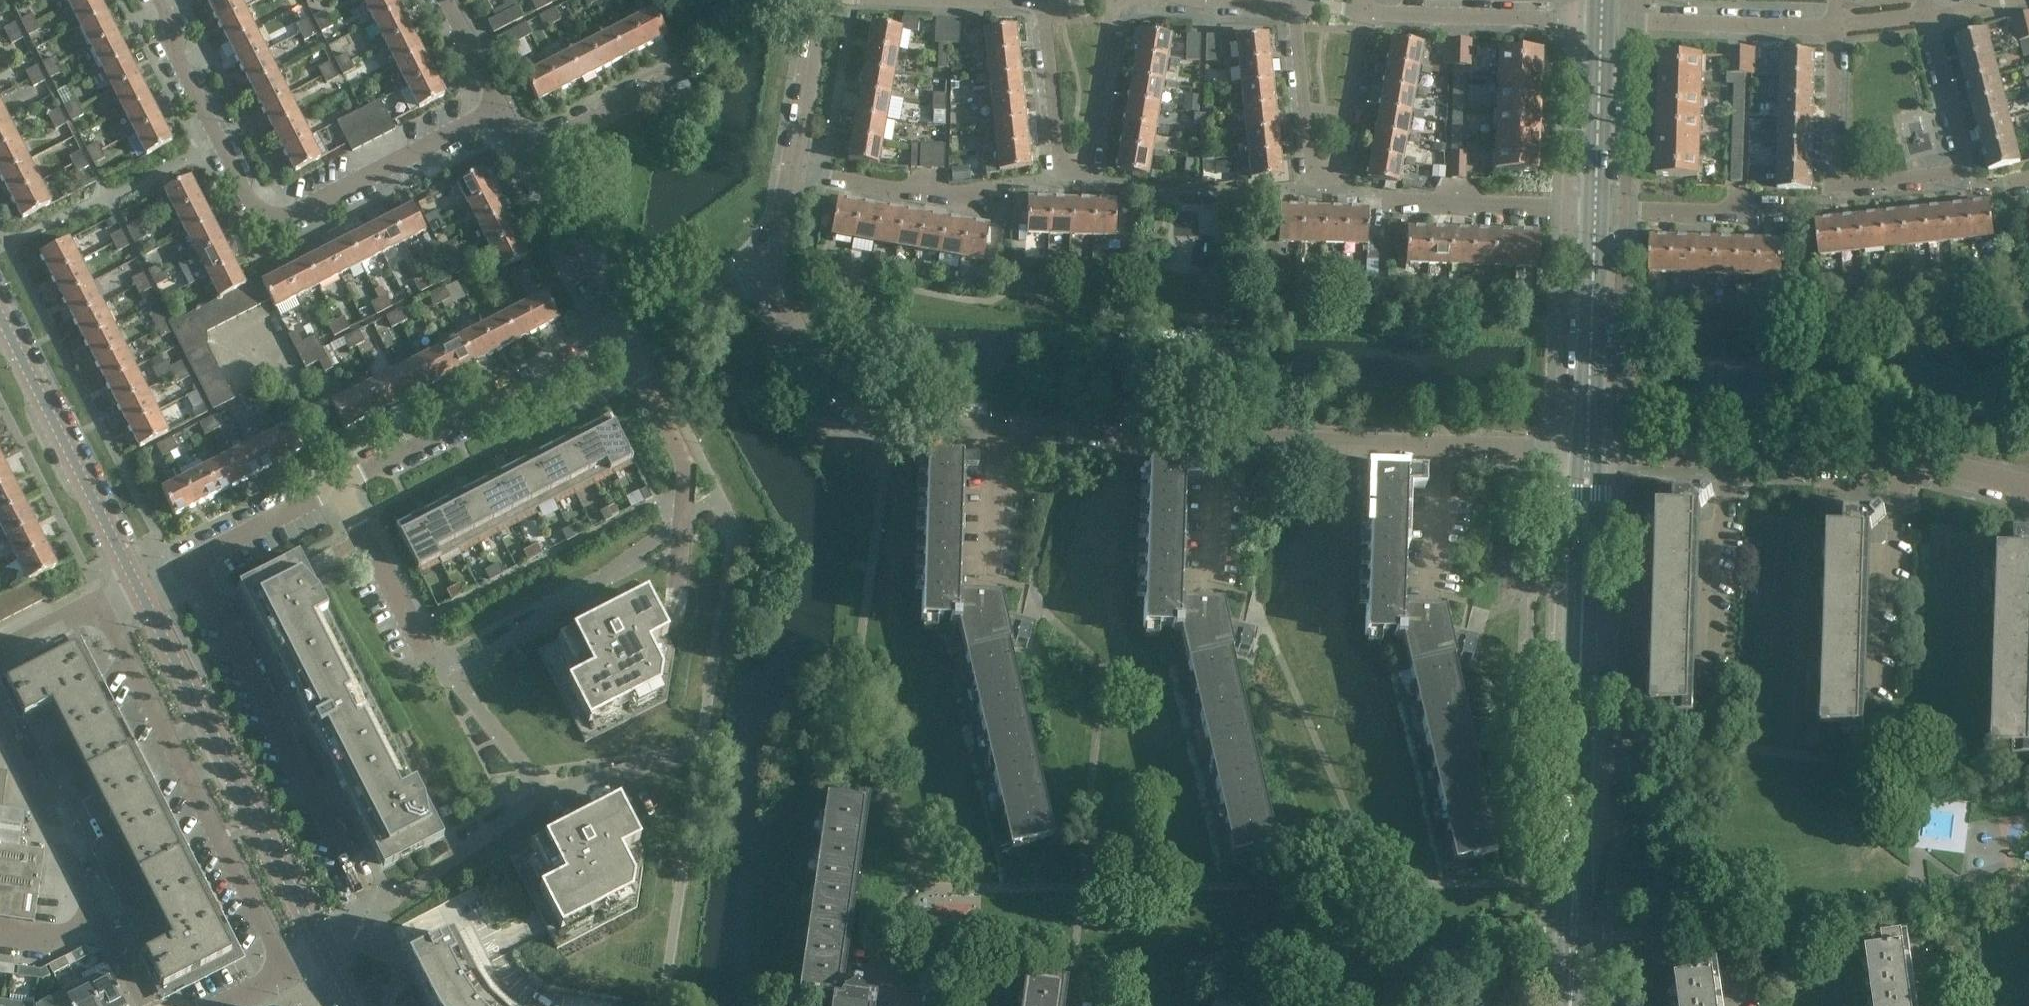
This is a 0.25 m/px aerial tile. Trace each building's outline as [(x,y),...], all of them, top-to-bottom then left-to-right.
[(100,0),(79,0),(70,5),(81,26),(106,13),(100,0)] [(218,21),(244,8),(240,0),(207,0),(218,21)] [(396,0),(366,0),(364,1),(375,22),(400,9),(396,0)] [(540,0),(531,0),(536,11),(544,7),(540,0)] [(522,18),(517,7),(509,11),(515,22),(522,18)] [(255,29),(244,8),(218,21),(229,43),(255,29)] [(411,31),(400,9),(375,22),(386,44),(411,31)] [(554,9),(547,13),(553,24),(560,20),(554,9)] [(653,9),(632,21),(645,46),(667,35),(653,9)] [(325,11),(314,17),(318,25),(329,19),(325,11)] [(509,11),(495,18),(488,22),(494,33),(501,30),(515,22),(509,11)] [(117,34),(106,13),(81,26),(92,47),(117,34)] [(553,24),(547,13),(540,16),(545,28),(553,24)] [(32,15),(22,20),(25,28),(36,22),(32,15)] [(2024,15),(2011,18),(2018,42),(2020,42),(2028,39),(2028,35),(2024,15)] [(309,19),(308,20),(297,25),(301,33),(312,27),(309,19)] [(333,26),(329,19),(318,25),(322,32),(333,26)] [(947,43),(948,20),(936,19),(935,43),(939,43),(947,43)] [(985,19),(970,20),(971,32),(985,31),(986,31),(985,19)] [(959,44),(960,20),(948,20),(947,43),(948,43),(959,44)] [(623,57),(645,46),(632,21),(610,31),(623,57)] [(40,30),(36,22),(25,28),(29,35),(40,30)] [(19,31),(15,23),(4,29),(8,36),(19,31)] [(901,28),(900,28),(872,23),(868,47),(897,52),(901,28)] [(531,35),(525,24),(517,28),(523,39),(531,35)] [(985,31),(987,55),(1017,52),(1015,28),(1012,28),(1012,26),(1004,27),(1004,29),(986,31),(985,31)] [(316,35),(312,27),(301,33),(305,41),(316,35)] [(517,28),(496,39),(502,50),(510,46),(523,39),(517,28)] [(266,51),(255,29),(229,43),(240,64),(266,51)] [(1140,32),(1136,53),(1136,56),(1166,61),(1168,45),(1170,37),(1151,34),(1151,32),(1143,30),(1142,32),(1140,32)] [(1987,30),(1956,38),(1961,60),(1993,52),(1987,30)] [(23,38),(19,31),(8,36),(12,44),(23,38)] [(422,52),(411,31),(386,44),(397,65),(422,52)] [(602,68),(623,57),(610,31),(589,42),(602,68)] [(128,56),(117,34),(92,47),(103,69),(128,56)] [(1188,34),(1187,42),(1187,60),(1199,61),(1200,43),(1200,35),(1188,34)] [(1236,39),(1239,63),(1269,60),(1267,36),(1264,36),(1264,34),(1255,35),(1255,37),(1236,39)] [(1206,35),(1206,43),(1206,60),(1219,61),(1219,44),(1220,36),(1206,35)] [(1392,40),(1388,64),(1418,69),(1422,45),(1403,42),(1403,40),(1395,38),(1394,41),(1392,40)] [(1459,66),(1459,40),(1446,39),(1446,65),(1454,65),(1459,66)] [(2020,42),(2022,49),(2028,47),(2028,39),(2020,42)] [(1472,40),(1471,40),(1459,40),(1459,66),(1464,66),(1472,66),(1472,40)] [(581,79),(602,68),(589,42),(568,53),(581,79)] [(948,43),(947,43),(939,43),(939,56),(947,56),(948,43)] [(893,74),(897,52),(868,47),(864,69),(893,74)] [(1727,74),(1736,74),(1740,74),(1741,48),(1728,48),(1727,74)] [(1754,49),(1741,48),(1740,74),(1746,74),(1753,75),(1754,49)] [(1499,49),(1497,109),(1539,111),(1539,98),(1540,98),(1540,89),(1539,89),(1540,88),(1546,86),(1547,77),(1540,75),(1540,74),(1541,64),(1540,64),(1541,50),(1499,49)] [(277,72),(266,51),(240,64),(251,85),(277,72)] [(433,73),(422,52),(397,65),(408,86),(433,73)] [(1020,75),(1017,52),(987,55),(989,78),(1020,75)] [(1815,53),(1783,52),(1782,75),(1814,76),(1815,53)] [(1998,74),(1993,56),(1993,52),(1961,60),(1967,82),(1998,74)] [(559,90),(581,79),(568,53),(546,64),(559,90)] [(347,54),(336,59),(340,67),(351,61),(347,54)] [(1702,56),(1660,54),(1660,68),(1659,68),(1659,77),(1660,77),(1660,78),(1653,80),(1653,89),(1659,91),(1659,92),(1658,101),(1659,101),(1658,115),(1700,116),(1702,56)] [(139,77),(128,56),(103,69),(114,90),(139,77)] [(947,69),(947,56),(939,56),(938,68),(947,69)] [(1163,84),(1166,61),(1136,56),(1132,78),(1163,84)] [(43,63),(47,70),(58,64),(54,57),(43,63)] [(1271,83),(1269,60),(1239,63),(1241,86),(1271,83)] [(355,68),(351,61),(340,67),(344,74),(355,68)] [(319,68),(323,76),(334,70),(330,62),(319,68)] [(62,72),(58,64),(47,70),(51,78),(62,72)] [(538,101),(559,90),(546,64),(524,76),(538,101)] [(1414,92),(1418,69),(1388,64),(1384,86),(1414,92)] [(1464,66),(1459,66),(1454,65),(1453,78),(1463,78),(1464,66)] [(38,66),(37,66),(26,72),(30,79),(41,73),(38,66)] [(1432,67),(1422,66),(1421,74),(1431,76),(1432,67)] [(890,97),(893,74),(864,69),(860,92),(890,97)] [(338,78),(334,70),(323,76),(327,83),(338,78)] [(288,94),(277,72),(251,85),(262,107),(288,94)] [(45,81),(41,73),(30,79),(34,87),(45,81)] [(445,95),(433,73),(408,86),(419,108),(445,95)] [(986,81),(984,74),(975,77),(977,83),(986,81)] [(1736,84),(1736,74),(1727,74),(1727,84),(1734,84),(1736,84)] [(1746,74),(1740,74),(1736,74),(1736,84),(1745,84),(1746,74)] [(2004,97),(1998,74),(1967,82),(1972,104),(2004,97)] [(1022,98),(1020,75),(989,78),(992,101),(1022,98)] [(1813,99),(1814,76),(1782,75),(1781,98),(1813,99)] [(150,98),(139,77),(114,90),(125,111),(150,98)] [(1159,107),(1163,84),(1132,78),(1128,101),(1159,107)] [(1463,88),(1463,78),(1453,78),(1453,87),(1463,88)] [(1274,106),(1271,83),(1241,86),(1244,109),(1274,106)] [(1410,115),(1414,92),(1384,86),(1380,109),(1410,115)] [(1462,100),(1463,88),(1453,87),(1453,100),(1462,100)] [(1428,90),(1418,88),(1417,96),(1427,98),(1428,90)] [(886,119),(890,97),(860,92),(856,114),(886,119)] [(946,94),(945,94),(934,93),(933,102),(946,102),(946,94)] [(299,115),(288,94),(262,107),(273,128),(299,115)] [(1197,112),(1198,97),(1187,96),(1186,111),(1197,112)] [(2009,119),(2004,97),(1972,104),(1978,127),(2009,119)] [(161,120),(150,98),(125,111),(136,133),(161,120)] [(1025,121),(1022,98),(992,101),(994,124),(1025,121)] [(1813,122),(1813,99),(1781,98),(1781,121),(1813,122)] [(1744,109),(1745,99),(1734,99),(1734,109),(1744,109)] [(65,106),(68,113),(80,107),(76,100),(65,106)] [(374,114),(385,109),(381,100),(370,106),(374,114)] [(1462,109),(1462,100),(1453,100),(1452,109),(1462,109)] [(1156,129),(1159,107),(1128,101),(1124,124),(1156,129)] [(945,111),(946,102),(933,102),(933,111),(945,111)] [(1204,104),(1203,113),(1213,113),(1213,105),(1204,104)] [(363,120),(374,114),(370,106),(359,111),(363,120)] [(1276,129),(1274,106),(1244,109),(1246,132),(1276,129)] [(83,115),(80,107),(68,113),(72,121),(83,115)] [(63,116),(59,109),(48,114),(52,122),(63,116)] [(389,118),(385,109),(374,114),(384,135),(395,130),(389,118)] [(1406,137),(1410,115),(1380,109),(1376,132),(1406,137)] [(1462,122),(1462,109),(1452,109),(1452,121),(1462,122)] [(1538,124),(1539,111),(1497,109),(1495,170),(1537,172),(1537,158),(1538,158),(1538,149),(1537,149),(1538,147),(1544,146),(1545,137),(1538,135),(1538,133),(1539,124),(1538,124)] [(353,125),(363,120),(359,111),(348,117),(353,125)] [(1424,113),(1414,111),(1413,119),(1423,121),(1424,113)] [(384,135),(374,114),(363,120),(374,141),(384,135)] [(882,142),(886,119),(856,114),(852,137),(882,142)] [(309,136),(299,115),(273,128),(284,149),(309,136)] [(1205,125),(1205,116),(1197,115),(1195,115),(1195,125),(1197,125),(1205,125)] [(1698,177),(1700,116),(1658,115),(1658,128),(1657,128),(1657,137),(1658,137),(1658,138),(1651,140),(1651,149),(1657,151),(1657,152),(1656,161),(1657,161),(1657,176),(1698,177)] [(67,124),(63,116),(52,122),(56,129),(67,124)] [(353,125),(348,117),(338,122),(342,131),(353,125)] [(7,118),(0,121),(0,148),(18,139),(7,118)] [(2015,141),(2009,119),(1978,127),(1984,149),(2015,141)] [(172,142),(161,120),(136,133),(147,154),(172,142)] [(374,141),(363,120),(353,125),(363,146),(374,141)] [(1446,121),(1438,120),(1434,136),(1443,138),(1446,121)] [(1027,144),(1025,121),(994,124),(997,147),(1027,144)] [(1461,131),(1462,122),(1452,121),(1452,131),(1461,131)] [(1812,145),(1813,122),(1781,121),(1780,144),(1812,145)] [(1152,152),(1156,129),(1124,124),(1121,147),(1152,152)] [(1744,134),(1744,124),(1733,124),(1733,134),(1744,134)] [(363,146),(353,125),(342,131),(346,140),(352,152),(363,146)] [(1279,152),(1276,129),(1246,132),(1248,145),(1243,145),(1244,154),(1235,155),(1235,161),(1249,159),(1249,155),(1279,152)] [(1461,144),(1461,131),(1452,131),(1451,144),(1461,144)] [(1402,160),(1406,137),(1376,132),(1372,155),(1402,160)] [(1420,136),(1410,134),(1409,142),(1419,144),(1420,136)] [(321,158),(309,136),(284,149),(295,171),(321,158)] [(878,165),(882,142),(852,137),(848,160),(878,165)] [(18,139),(0,148),(0,174),(0,175),(29,161),(18,139)] [(2021,163),(2015,141),(1984,149),(1989,171),(2021,163)] [(90,156),(102,150),(98,143),(86,148),(90,156)] [(920,156),(921,144),(912,144),(911,156),(920,156)] [(920,168),(932,168),(932,145),(921,144),(920,156),(920,168)] [(1030,168),(1027,144),(997,147),(999,171),(1030,168)] [(1461,153),(1461,144),(1451,144),(1451,153),(1461,153)] [(1811,167),(1812,145),(1780,144),(1779,166),(1811,167)] [(944,146),(932,145),(932,168),(944,169),(944,163),(944,146)] [(1148,176),(1152,152),(1121,147),(1117,171),(1148,176)] [(1743,159),(1743,149),(1733,149),(1732,159),(1743,159)] [(94,164),(106,158),(102,150),(90,156),(94,164)] [(70,157),(74,165),(85,159),(81,151),(70,157)] [(1281,176),(1279,152),(1249,155),(1249,159),(1251,179),(1281,176)] [(1466,153),(1461,153),(1451,153),(1451,172),(1451,178),(1466,179),(1466,173),(1466,153)] [(1397,184),(1402,160),(1372,155),(1368,179),(1397,184)] [(920,168),(920,156),(911,156),(911,167),(920,168)] [(1416,159),(1406,157),(1405,165),(1415,167),(1416,159)] [(89,166),(85,159),(74,165),(78,172),(89,166)] [(1197,160),(1196,160),(1185,159),(1183,173),(1195,175),(1195,171),(1197,160)] [(40,182),(29,161),(0,175),(11,197),(40,182)] [(985,166),(985,171),(986,174),(996,173),(995,166),(985,166)] [(1810,191),(1811,167),(1779,166),(1779,190),(1810,191)] [(963,167),(950,169),(952,182),(965,180),(963,167)] [(1431,167),(1431,177),(1445,178),(1445,167),(1431,167)] [(457,183),(468,205),(494,192),(482,170),(457,183)] [(1742,182),(1743,174),(1732,174),(1732,182),(1742,182)] [(165,190),(176,212),(201,199),(190,177),(165,190)] [(1412,180),(1403,178),(1401,186),(1411,188),(1412,180)] [(51,204),(40,182),(11,197),(22,218),(51,204)] [(505,213),(494,192),(468,205),(479,226),(505,213)] [(1049,234),(1050,197),(1044,197),(1042,200),(1027,200),(1026,234),(1049,234)] [(1070,235),(1072,201),(1058,201),(1056,197),(1050,197),(1049,234),(1070,235)] [(1092,236),(1093,199),(1088,198),(1085,201),(1072,201),(1070,235),(1092,236)] [(212,220),(201,199),(176,212),(186,234),(212,220)] [(1099,199),(1093,199),(1092,236),(1115,236),(1116,202),(1102,202),(1099,199)] [(853,238),(859,202),(853,201),(851,203),(837,201),(831,234),(853,238)] [(875,242),(880,209),(867,206),(865,203),(859,202),(853,238),(875,242)] [(1972,239),(1968,202),(1961,203),(1960,207),(1947,208),(1950,241),(1972,239)] [(1974,202),(1968,202),(1972,239),(1994,236),(1990,203),(1976,205),(1974,202)] [(412,205),(390,217),(404,242),(426,231),(412,205)] [(1300,243),(1302,205),(1299,205),(1297,209),(1279,208),(1278,242),(1300,243)] [(1322,243),(1323,209),(1310,209),(1308,206),(1302,205),(1300,243),(1322,243)] [(1950,241),(1947,208),(1933,209),(1931,206),(1925,207),(1929,244),(1950,241)] [(1344,244),(1345,207),(1339,207),(1337,210),(1323,209),(1322,243),(1344,244)] [(1351,207),(1345,207),(1344,244),(1366,245),(1368,211),(1353,210),(1351,207)] [(1929,244),(1925,207),(1918,208),(1916,211),(1903,213),(1907,246),(1929,244)] [(896,246),(902,209),(897,208),(894,211),(880,209),(875,242),(896,246)] [(918,249),(923,216),(908,213),(908,210),(902,209),(896,246),(918,249)] [(438,211),(426,217),(425,217),(429,225),(441,219),(438,211)] [(1907,246),(1903,213),(1890,214),(1888,211),(1881,212),(1885,249),(1907,246)] [(1885,249),(1881,212),(1874,213),(1873,216),(1860,217),(1864,251),(1885,249)] [(516,234),(505,213),(479,226),(489,248),(516,234)] [(939,253),(945,217),(940,216),(937,218),(923,216),(918,249),(939,253)] [(1842,253),(1838,216),(1831,217),(1830,221),(1816,222),(1819,256),(1842,253)] [(1864,251),(1860,217),(1847,219),(1844,216),(1838,216),(1842,253),(1864,251)] [(404,242),(390,217),(369,228),(382,253),(404,242)] [(960,257),(966,223),(953,221),(951,218),(945,217),(939,253),(960,257)] [(117,224),(114,218),(107,221),(111,227),(117,224)] [(445,227),(441,219),(429,225),(433,233),(445,227)] [(197,255),(223,242),(212,220),(186,234),(197,255)] [(127,228),(131,236),(142,229),(138,222),(127,228)] [(980,226),(966,223),(960,257),(983,261),(985,247),(998,249),(1002,230),(988,227),(989,224),(983,223),(980,226)] [(1428,264),(1429,227),(1423,226),(1421,230),(1407,229),(1406,255),(1397,255),(1397,263),(1428,264)] [(1450,265),(1451,231),(1438,230),(1436,227),(1429,227),(1428,264),(1450,265)] [(382,253),(369,228),(348,238),(361,264),(382,253)] [(1472,265),(1473,228),(1466,228),(1464,231),(1451,231),(1450,265),(1472,265)] [(1493,266),(1494,232),(1481,232),(1480,228),(1473,228),(1472,265),(1493,266)] [(146,238),(142,229),(131,236),(134,243),(146,238)] [(1515,267),(1516,230),(1510,229),(1508,233),(1494,232),(1493,266),(1515,267)] [(1523,230),(1516,230),(1515,267),(1538,268),(1539,234),(1525,233),(1523,230)] [(111,237),(114,243),(114,244),(125,238),(122,231),(111,237)] [(452,239),(447,231),(435,237),(439,245),(452,239)] [(527,256),(516,234),(489,248),(500,270),(527,256)] [(1672,272),(1673,235),(1666,235),(1665,238),(1651,237),(1650,271),(1672,272)] [(1694,273),(1695,239),(1681,239),(1680,235),(1673,235),(1672,272),(1694,273)] [(1716,274),(1717,236),(1710,236),(1708,239),(1695,239),(1694,273),(1716,274)] [(1738,274),(1739,240),(1725,240),(1724,237),(1717,236),(1716,274),(1738,274)] [(129,246),(125,238),(114,244),(118,252),(129,246)] [(361,264),(348,238),(326,249),(340,275),(361,264)] [(1367,238),(1367,251),(1366,260),(1378,260),(1379,239),(1367,238)] [(1759,275),(1761,238),(1754,238),(1752,241),(1739,240),(1738,274),(1759,275)] [(1767,238),(1761,238),(1759,275),(1782,276),(1783,242),(1769,242),(1767,238)] [(69,239),(46,251),(41,254),(52,276),(80,261),(69,239)] [(234,263),(223,242),(197,255),(208,277),(234,263)] [(340,275),(326,249),(305,260),(318,286),(340,275)] [(875,251),(873,264),(880,265),(883,253),(875,251)] [(459,254),(447,260),(451,267),(463,261),(459,254)] [(318,286),(305,260),(284,271),(297,297),(318,286)] [(91,283),(80,261),(52,276),(63,297),(91,283)] [(466,269),(463,261),(451,267),(454,275),(466,269)] [(245,285),(234,263),(208,277),(219,299),(228,295),(237,290),(245,285)] [(160,265),(149,271),(153,278),(164,273),(160,265)] [(1908,267),(1895,269),(1897,280),(1909,279),(1908,267)] [(1953,267),(1938,268),(1939,278),(1954,276),(1953,267)] [(508,274),(514,284),(522,280),(517,269),(508,274)] [(297,297),(284,271),(262,282),(271,300),(275,308),(297,297)] [(168,280),(164,273),(153,278),(157,286),(168,280)] [(147,281),(143,274),(132,279),(136,287),(147,281)] [(430,274),(421,278),(427,289),(435,285),(430,274)] [(492,275),(484,279),(490,290),(497,286),(492,275)] [(427,289),(421,278),(414,282),(419,293),(427,289)] [(1391,278),(1391,291),(1399,291),(1399,279),(1391,278)] [(271,300),(262,282),(260,279),(249,284),(260,305),(271,300)] [(490,290),(484,279),(477,282),(482,293),(490,290)] [(151,289),(147,281),(136,287),(140,294),(151,289)] [(102,304),(91,283),(63,297),(74,319),(102,304)] [(260,305),(249,284),(245,285),(237,290),(248,311),(260,305)] [(1449,286),(1449,298),(1460,298),(1460,286),(1449,286)] [(444,288),(437,291),(443,303),(450,299),(444,288)] [(248,311),(237,290),(228,295),(239,316),(248,311)] [(1505,290),(1505,299),(1514,300),(1515,291),(1505,290)] [(1518,290),(1517,300),(1527,300),(1527,290),(1518,290)] [(443,303),(437,291),(429,295),(435,306),(443,303)] [(546,293),(524,304),(537,330),(559,319),(546,293)] [(1649,294),(1649,304),(1658,304),(1658,294),(1649,294)] [(239,316),(228,295),(219,299),(217,300),(228,322),(239,316)] [(1683,295),(1682,305),(1692,306),(1692,296),(1683,295)] [(387,296),(379,299),(384,311),(392,307),(387,296)] [(1705,296),(1705,306),(1715,306),(1715,297),(1705,296)] [(1766,297),(1766,308),(1781,309),(1781,297),(1766,297)] [(384,311),(379,299),(371,303),(376,315),(384,311)] [(228,322),(217,300),(207,306),(217,327),(228,322)] [(113,325),(102,304),(74,319),(85,340),(113,325)] [(516,341),(537,330),(524,304),(502,315),(516,341)] [(217,327),(207,306),(196,311),(207,332),(217,327)] [(151,315),(156,326),(168,320),(162,309),(151,315)] [(402,309),(394,313),(400,324),(407,320),(402,309)] [(207,332),(196,311),(170,325),(174,331),(186,356),(207,346),(207,332)] [(400,324),(394,313),(387,317),(393,328),(400,324)] [(494,352),(516,341),(502,315),(481,326),(494,352)] [(344,318),(336,321),(342,333),(349,329),(344,318)] [(174,331),(170,325),(168,320),(156,326),(162,338),(174,331)] [(342,333),(336,321),(328,325),(334,337),(342,333)] [(310,324),(303,327),(308,337),(315,334),(310,324)] [(124,347),(113,325),(85,340),(96,361),(124,347)] [(473,363),(494,352),(481,326),(460,337),(473,363)] [(297,331),(289,335),(294,347),(302,343),(297,331)] [(359,331),(351,335),(357,346),(365,342),(359,331)] [(357,346),(351,335),(344,339),(349,350),(357,346)] [(300,357),(321,347),(316,336),(302,343),(294,347),(300,357)] [(452,374),(473,363),(460,337),(438,348),(452,374)] [(192,367),(213,356),(207,346),(186,356),(192,367)] [(135,368),(124,347),(96,361),(106,383),(135,368)] [(319,361),(327,357),(321,347),(300,357),(305,368),(312,364),(319,361)] [(430,385),(452,374),(438,348),(417,359),(430,385)] [(197,377),(218,367),(213,356),(192,367),(197,377)] [(332,368),(327,357),(319,361),(324,372),(332,368)] [(409,396),(430,385),(417,359),(396,370),(409,396)] [(171,368),(175,375),(186,369),(182,362),(171,368)] [(223,377),(218,367),(197,377),(202,388),(223,377)] [(146,389),(135,368),(106,383),(117,404),(146,389)] [(160,383),(175,375),(171,368),(156,376),(160,383)] [(189,377),(186,369),(175,375),(178,382),(189,377)] [(387,407),(409,396),(396,370),(374,381),(387,407)] [(229,388),(223,377),(202,388),(208,399),(229,388)] [(366,418),(387,407),(374,381),(353,392),(366,418)] [(234,398),(229,388),(208,399),(213,409),(234,398)] [(260,399),(258,395),(254,388),(247,392),(253,403),(260,399)] [(157,411),(146,389),(117,404),(128,425),(157,411)] [(253,403),(247,392),(240,396),(245,407),(253,403)] [(344,429),(366,418),(353,392),(331,403),(344,429)] [(193,410),(196,418),(208,412),(204,405),(193,410)] [(168,433),(157,411),(128,425),(140,447),(168,433)] [(215,416),(207,420),(213,431),(220,427),(215,416)] [(610,416),(589,426),(612,470),(633,459),(610,416)] [(213,431),(207,420),(200,424),(205,435),(213,431)] [(304,450),(300,443),(291,424),(269,435),(282,461),(304,450)] [(612,470),(589,426),(570,436),(593,480),(612,470)] [(261,472),(282,461),(269,435),(247,446),(261,472)] [(593,480),(570,436),(551,446),(573,490),(593,480)] [(172,438),(164,442),(170,453),(178,449),(172,438)] [(170,453),(164,442),(157,446),(163,457),(170,453)] [(239,483),(261,472),(247,446),(226,457),(239,483)] [(573,490),(551,446),(532,456),(554,500),(573,490)] [(554,500),(532,456),(513,466),(535,510),(554,500)] [(218,494),(239,483),(226,457),(205,468),(218,494)] [(958,625),(965,655),(1010,847),(1033,842),(1052,838),(1052,836),(1052,837),(1007,645),(1010,644),(999,597),(961,596),(966,461),(961,461),(961,459),(927,458),(921,621),(923,621),(923,620),(950,621),(951,621),(951,624),(958,625)] [(2,459),(0,460),(0,487),(13,480),(2,459)] [(1232,651),(1232,650),(1221,604),(1183,603),(1188,469),(1183,469),(1183,466),(1149,465),(1143,628),(1145,628),(1145,627),(1172,628),(1172,629),(1173,629),(1173,631),(1180,632),(1232,855),(1275,845),(1274,843),(1229,652),(1232,651)] [(535,510),(513,466),(493,476),(516,519),(535,510)] [(196,505),(218,494),(205,468),(183,479),(196,505)] [(1454,658),(1452,650),(1443,611),(1405,610),(1410,476),(1405,476),(1405,473),(1371,472),(1365,635),(1367,635),(1367,634),(1394,635),(1394,636),(1395,636),(1395,639),(1402,639),(1454,862),(1497,852),(1496,851),(1451,659),(1454,658)] [(516,519),(493,476),(474,486),(497,529),(516,519)] [(175,516),(196,505),(183,479),(161,490),(175,516)] [(13,480),(0,487),(0,513),(24,501),(13,480)] [(1694,715),(1701,509),(1701,507),(1708,501),(1708,502),(1715,495),(1709,488),(1702,494),(1702,491),(1701,491),(1701,493),(1700,493),(1690,483),(1680,493),(1676,492),(1676,490),(1675,490),(1674,506),(1658,505),(1658,527),(1663,527),(1662,545),(1657,545),(1657,566),(1661,566),(1661,584),(1656,584),(1655,605),(1660,606),(1660,624),(1655,624),(1654,645),(1659,645),(1658,663),(1654,663),(1653,684),(1658,684),(1657,702),(1652,702),(1652,704),(1674,705),(1673,714),(1673,716),(1694,716),(1695,715),(1694,715)] [(497,529),(474,486),(455,495),(477,539),(497,529)] [(644,501),(652,498),(646,488),(639,491),(644,501)] [(477,539),(455,495),(436,505),(458,549),(477,539)] [(24,501),(0,513),(0,525),(6,537),(35,523),(24,501)] [(619,514),(614,504),(607,508),(612,518),(619,514)] [(1822,725),(1844,726),(1844,736),(1843,736),(1843,737),(1865,738),(1865,737),(1864,737),(1871,530),(1872,530),(1872,512),(1871,512),(1871,515),(1861,504),(1850,514),(1847,514),(1847,512),(1845,512),(1845,527),(1829,527),(1828,548),(1833,548),(1833,567),(1828,567),(1827,587),(1832,588),(1832,606),(1827,606),(1826,627),(1831,627),(1830,645),(1825,645),(1825,666),(1829,666),(1829,685),(1824,685),(1823,706),(1828,706),(1828,724),(1822,724),(1822,725)] [(458,549),(436,505),(416,515),(439,559),(458,549)] [(612,518),(607,508),(600,511),(605,522),(612,518)] [(439,559),(416,515),(396,526),(418,569),(439,559)] [(46,544),(35,523),(6,537),(17,559),(46,544)] [(581,534),(576,524),(569,528),(574,538),(581,534)] [(574,538),(569,528),(562,531),(567,541),(574,538)] [(2013,748),(2028,748),(2028,722),(2026,722),(2026,709),(2028,709),(2028,682),(2027,682),(2027,669),(2028,669),(2028,643),(2028,630),(2028,528),(2020,535),(2017,535),(2017,533),(2016,533),(2015,549),(1999,548),(1999,569),(2003,569),(2003,588),(1998,588),(1997,609),(2002,609),(2001,627),(1997,627),(1996,648),(2001,648),(2000,667),(1995,667),(1995,687),(2000,688),(1999,706),(1994,706),(1993,727),(1998,727),(1998,745),(1993,745),(1993,747),(2013,748)] [(57,566),(46,544),(17,559),(28,581),(34,578),(57,566)] [(542,554),(537,544),(530,547),(535,557),(542,554)] [(535,557),(530,547),(523,551),(528,561),(535,557)] [(441,834),(301,561),(241,592),(381,865),(441,834)] [(499,563),(492,567),(497,577),(504,574),(499,563)] [(497,577),(492,567),(485,571),(490,581),(497,577)] [(465,593),(460,583),(453,587),(458,597),(465,593)] [(458,597),(453,587),(446,590),(451,600),(458,597)] [(3,594),(0,595),(0,615),(3,621),(14,616),(3,594)] [(667,701),(674,650),(646,595),(619,608),(618,606),(590,620),(592,622),(537,650),(585,743),(667,701)] [(231,954),(75,649),(76,648),(75,648),(74,648),(74,647),(73,647),(73,648),(45,663),(45,662),(44,662),(43,663),(43,664),(34,669),(33,668),(32,668),(32,669),(8,682),(8,681),(7,681),(6,682),(6,683),(6,684),(7,684),(15,699),(14,699),(14,700),(14,701),(15,701),(16,701),(119,902),(163,989),(231,954)] [(2013,757),(2013,775),(2028,775),(2028,758),(2013,757)] [(608,795),(589,803),(592,810),(611,802),(608,795)] [(841,992),(869,797),(857,796),(857,801),(826,797),(823,818),(828,818),(827,826),(825,837),(820,836),(818,857),(822,857),(821,865),(820,876),(815,875),(812,896),(817,896),(814,915),(809,914),(806,935),(811,935),(809,954),(804,953),(801,973),(806,974),(803,993),(798,992),(798,993),(832,998),(831,1005),(881,1005),(875,998),(875,996),(874,996),(874,997),(864,996),(855,984),(843,993),(841,993),(842,992),(841,992)] [(636,908),(644,853),(618,801),(591,815),(590,812),(562,826),(564,829),(509,857),(557,949),(636,908)] [(24,822),(26,812),(2,808),(0,808),(0,844),(21,847),(24,822)] [(21,847),(0,844),(0,893),(2,893),(15,895),(26,896),(38,898),(44,851),(21,847)] [(15,895),(2,893),(0,907),(0,917),(12,919),(15,895)] [(23,920),(26,896),(15,895),(12,919),(23,920)] [(34,922),(38,898),(26,896),(23,920),(34,922)] [(1902,933),(1883,936),(1883,937),(1884,937),(1885,948),(1867,951),(1867,952),(1868,952),(1871,970),(1870,970),(1870,972),(1871,972),(1874,990),(1873,990),(1873,991),(1874,991),(1876,1005),(1912,1005),(1902,933)] [(489,1002),(475,981),(452,935),(429,947),(428,947),(407,958),(432,1005),(494,1005),(489,1002)] [(71,954),(75,961),(89,955),(85,947),(71,954)] [(49,965),(53,973),(69,965),(65,957),(49,965)] [(1712,959),(1692,962),(1692,963),(1694,963),(1695,974),(1677,977),(1677,978),(1678,978),(1681,997),(1680,997),(1680,998),(1681,998),(1682,1005),(1719,1005),(1712,959)] [(87,981),(99,1005),(126,1005),(105,962),(83,973),(87,981)] [(13,974),(15,966),(0,964),(0,973),(13,974)] [(34,978),(35,968),(19,966),(17,975),(34,978)] [(41,969),(35,968),(34,978),(43,979),(49,975),(46,967),(41,969)] [(1464,977),(1450,980),(1453,992),(1467,989),(1464,977)] [(1066,980),(1055,978),(1054,984),(1024,979),(1021,1000),(1026,1001),(1025,1005),(1063,1005),(1066,980)] [(87,981),(64,993),(71,1005),(99,1005),(87,981)] [(64,993),(42,1004),(43,1005),(71,1005),(64,993)] [(1456,999),(1457,1005),(1480,1005),(1477,994),(1473,995),(1456,999)]
